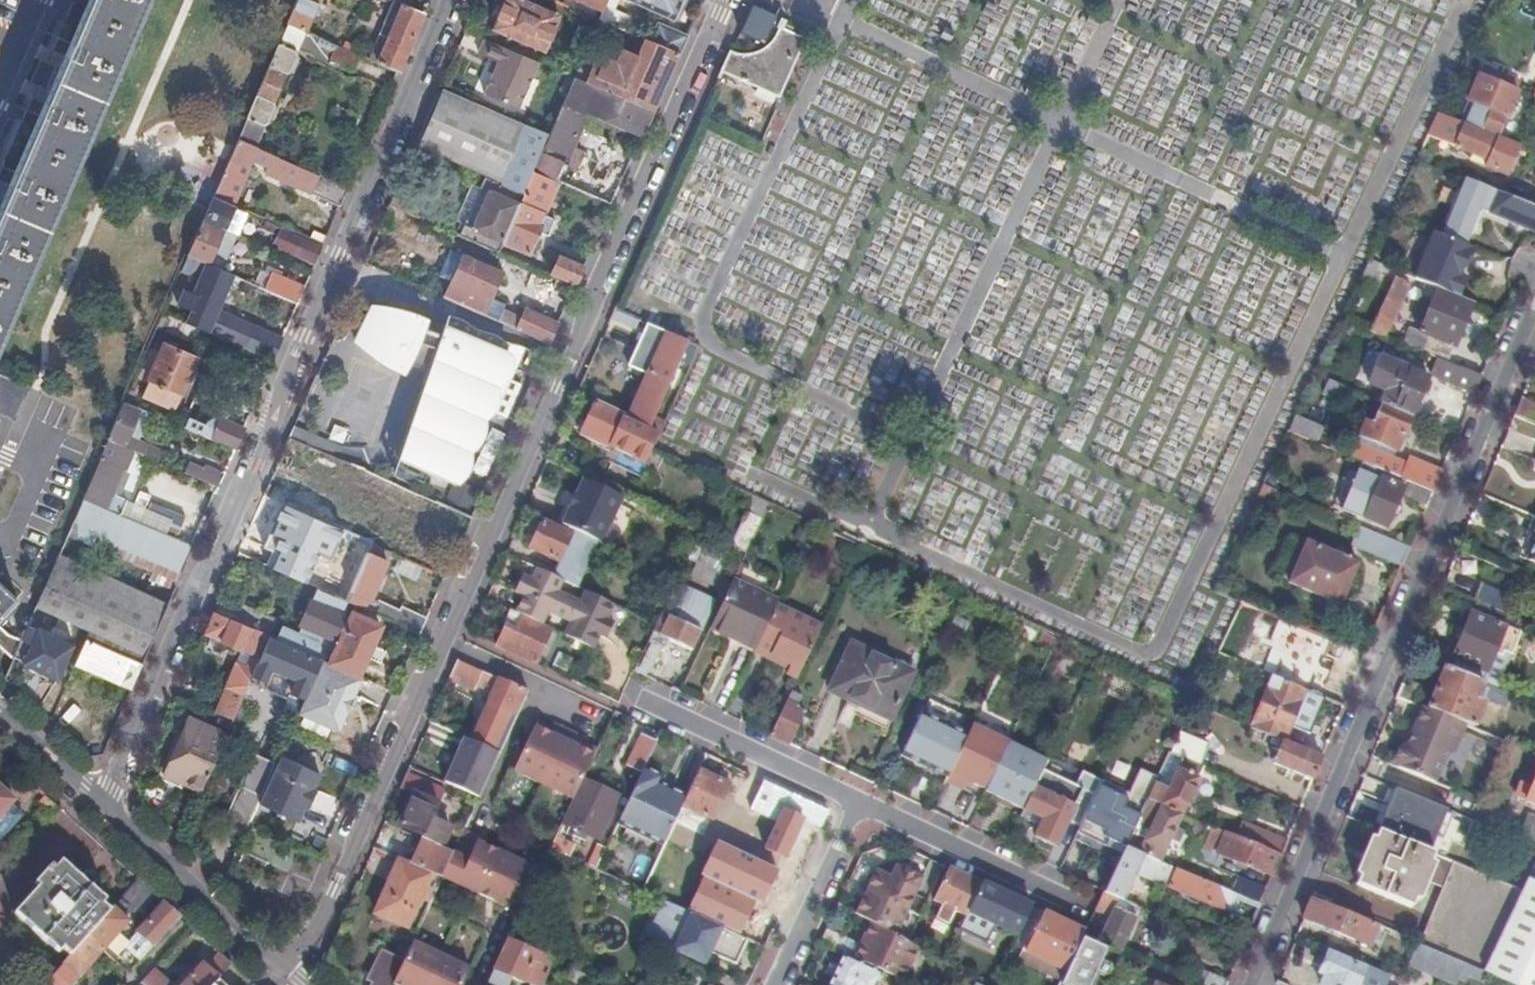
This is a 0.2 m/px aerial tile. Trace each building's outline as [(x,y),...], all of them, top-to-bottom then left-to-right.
[(148,0),(92,0),(73,43),(59,38),(54,51),(58,53),(67,57),(62,68),(54,64),(49,62),(38,85),(43,87),(52,91),(47,102),(38,98),(33,96),(28,110),(41,116),(17,172),(4,167),(0,176),(0,181),(2,182),(11,185),(6,196),(0,194),(0,339),(148,0)] [(307,33),(321,0),(300,0),(289,25),(307,33)] [(542,53),(558,18),(518,0),(506,0),(492,31),(542,53)] [(607,0),(577,0),(602,11),(607,0)] [(673,20),(683,0),(628,0),(673,20)] [(402,7),(394,3),(380,36),(389,39),(402,7)] [(380,36),(369,62),(398,75),(423,16),(402,7),(389,39),(380,36)] [(716,81),(718,82),(720,83),(723,76),(779,100),(805,42),(783,32),(786,26),(780,23),(776,33),(778,34),(775,41),(771,46),(768,49),(766,51),(763,53),(759,55),(756,56),(751,57),(743,58),(736,57),(735,57),(732,56),(733,54),(731,53),(729,52),(716,81)] [(659,24),(649,44),(679,56),(687,38),(659,24)] [(238,142),(255,149),(265,125),(268,125),(298,58),(296,54),(298,48),(313,54),(311,59),(340,72),(342,67),(354,72),(360,58),(359,57),(349,52),(343,50),(333,45),(307,33),(289,25),(238,142)] [(497,64),(478,107),(512,122),(538,64),(486,41),(479,56),(497,64)] [(649,44),(645,41),(635,63),(670,78),(679,56),(649,44)] [(346,44),(343,50),(349,52),(351,47),(346,44)] [(67,57),(58,53),(54,64),(62,68),(67,57)] [(596,61),(586,84),(653,114),(664,90),(596,61)] [(1459,71),(1471,76),(1474,68),(1463,64),(1459,71)] [(1484,69),(1479,80),(1517,95),(1518,95),(1522,85),(1484,69)] [(1468,86),(1472,76),(1471,76),(1459,71),(1455,81),(1468,86)] [(567,155),(588,109),(645,132),(653,114),(586,84),(575,80),(549,139),(546,146),(567,155)] [(1467,130),(1497,142),(1517,95),(1479,80),(1468,105),(1476,109),(1467,130)] [(43,87),(38,98),(47,102),(52,91),(43,87)] [(1476,109),(1468,105),(1459,127),(1467,130),(1476,109)] [(1506,177),(1517,149),(1497,142),(1467,130),(1459,127),(1437,118),(1427,139),(1487,163),(1484,169),(1506,177)] [(534,173),(546,146),(549,139),(523,127),(515,150),(501,186),(524,196),(534,173)] [(426,145),(418,141),(415,149),(422,153),(426,145)] [(288,174),(292,165),(274,157),(258,150),(255,149),(238,142),(213,200),(233,208),(252,163),(271,172),(273,168),(288,174)] [(258,150),(274,157),(277,150),(262,143),(258,150)] [(566,160),(555,181),(560,184),(612,205),(622,184),(596,173),(599,164),(584,157),(580,166),(566,160)] [(555,221),(546,216),(560,184),(555,181),(534,173),(524,196),(503,244),(529,256),(538,234),(548,238),(555,221)] [(349,190),(319,177),(311,196),(340,210),(349,190)] [(501,186),(485,179),(480,189),(489,193),(472,231),(464,228),(460,237),(499,254),(503,244),(524,196),(501,186)] [(2,182),(0,187),(0,194),(6,196),(11,185),(2,182)] [(1534,235),(1534,210),(1530,208),(1465,182),(1447,225),(1470,235),(1480,212),(1534,235)] [(456,224),(464,228),(472,231),(489,193),(480,189),(472,186),(456,224)] [(423,204),(396,192),(390,207),(417,219),(423,204)] [(248,215),(233,208),(213,200),(188,258),(223,273),(238,239),(248,215)] [(305,240),(266,223),(262,233),(277,240),(275,244),(284,254),(315,267),(323,248),(305,240)] [(310,229),(305,240),(323,248),(328,237),(310,229)] [(550,345),(560,325),(526,311),(522,320),(504,312),(507,306),(491,300),(502,275),(494,271),(471,261),(451,253),(440,278),(451,283),(445,299),(550,345)] [(474,253),(471,261),(494,271),(497,263),(474,253)] [(559,257),(550,276),(566,283),(576,287),(585,268),(559,257)] [(181,273),(192,277),(179,307),(209,320),(229,276),(223,273),(188,258),(181,273)] [(1369,262),(1360,279),(1376,285),(1382,274),(1388,276),(1390,271),(1369,262)] [(1469,304),(1481,309),(1495,277),(1470,267),(1464,281),(1445,273),(1443,277),(1424,269),(1418,283),(1441,292),(1469,304)] [(270,269),(261,290),(298,306),(305,290),(281,280),(283,275),(270,269)] [(1395,279),(1369,333),(1386,340),(1403,303),(1409,305),(1414,294),(1408,292),(1411,286),(1395,279)] [(570,302),(576,287),(566,283),(559,297),(570,302)] [(1436,361),(1448,366),(1469,315),(1465,314),(1469,304),(1441,292),(1437,303),(1433,301),(1419,335),(1429,340),(1422,355),(1436,361)] [(1503,303),(1498,316),(1506,320),(1511,307),(1503,303)] [(201,323),(166,309),(163,316),(187,326),(198,331),(201,323)] [(424,384),(482,409),(496,416),(525,351),(523,350),(513,347),(492,337),(474,333),(467,328),(458,322),(448,318),(440,339),(424,333),(428,321),(414,316),(399,313),(374,309),(359,344),(375,356),(389,365),(403,373),(411,360),(430,367),(424,384)] [(222,315),(212,337),(274,364),(283,340),(222,315)] [(163,316),(157,329),(181,339),(187,326),(163,316)] [(637,404),(629,422),(650,432),(688,347),(647,329),(629,371),(648,379),(640,398),(637,404)] [(151,354),(140,380),(181,396),(196,361),(164,347),(160,357),(151,354)] [(1377,397),(1375,403),(1380,406),(1412,419),(1428,380),(1380,359),(1368,387),(1385,395),(1383,400),(1377,397)] [(1448,366),(1436,361),(1430,377),(1474,396),(1481,380),(1448,366)] [(14,424),(28,389),(0,377),(0,417),(14,424)] [(148,385),(142,399),(174,413),(181,396),(140,380),(139,381),(148,385)] [(1324,397),(1337,402),(1342,390),(1343,388),(1330,383),(1324,397)] [(482,409),(424,384),(397,460),(449,483),(482,409)] [(1521,400),(1515,416),(1534,425),(1534,407),(1521,400)] [(139,409),(125,403),(109,442),(134,452),(144,457),(149,445),(128,436),(139,409)] [(629,422),(595,406),(580,439),(609,452),(610,450),(646,467),(651,454),(659,437),(650,433),(650,432),(629,422)] [(1365,423),(1359,439),(1396,454),(1402,441),(1403,441),(1412,419),(1380,406),(1372,426),(1365,423)] [(188,421),(184,428),(235,450),(244,430),(219,419),(213,431),(188,421)] [(1317,445),(1324,431),(1294,419),(1288,433),(1317,445)] [(350,451),(295,426),(290,439),(311,448),(344,463),(350,451)] [(305,460),(311,448),(290,439),(285,451),(305,460)] [(1359,439),(1356,446),(1394,461),(1396,454),(1359,439)] [(127,466),(134,452),(109,442),(84,499),(164,534),(170,519),(115,496),(127,466)] [(1434,494),(1441,476),(1408,462),(1406,466),(1394,461),(1356,446),(1355,445),(1353,451),(1347,449),(1344,457),(1363,465),(1405,482),(1409,484),(1434,494)] [(1344,457),(1347,449),(1339,446),(1336,454),(1344,457)] [(127,466),(141,472),(147,458),(144,457),(134,452),(127,466)] [(1405,482),(1363,465),(1343,511),(1386,529),(1405,482)] [(191,466),(187,475),(213,487),(219,489),(224,477),(205,469),(204,471),(191,466)] [(349,503),(337,530),(352,537),(372,546),(387,513),(392,503),(412,512),(413,510),(443,523),(450,509),(364,471),(357,487),(358,488),(374,495),(367,511),(351,504),(349,503)] [(597,546),(601,548),(619,510),(623,502),(582,483),(575,500),(569,513),(561,529),(573,535),(597,546)] [(1434,494),(1409,484),(1403,498),(1428,509),(1434,494)] [(1260,520),(1273,491),(1263,486),(1249,515),(1260,520)] [(358,488),(351,504),(367,511),(374,495),(358,488)] [(567,512),(569,513),(575,500),(573,498),(567,512)] [(392,503),(387,513),(408,522),(412,512),(392,503)] [(450,509),(443,523),(466,534),(472,519),(450,509)] [(580,584),(597,546),(573,535),(571,539),(543,527),(541,527),(536,525),(531,527),(527,536),(529,540),(534,543),(529,554),(558,567),(556,573),(580,584)] [(1353,546),(1402,569),(1410,551),(1360,529),(1353,546)] [(1529,544),(1534,546),(1526,563),(1534,566),(1534,530),(1529,544)] [(330,586),(327,594),(347,603),(372,546),(352,537),(348,547),(345,546),(328,584),(330,586)] [(239,555),(269,569),(275,555),(245,541),(239,555)] [(1359,567),(1307,545),(1289,587),(1341,608),(1359,567)] [(370,603),(391,555),(372,546),(347,603),(356,607),(383,619),(420,635),(427,620),(402,608),(400,612),(377,602),(376,605),(370,603)] [(36,610),(91,633),(95,622),(150,647),(168,605),(58,557),(36,610)] [(440,571),(438,576),(445,579),(448,574),(440,571)] [(609,623),(615,610),(585,596),(580,607),(557,596),(562,585),(552,580),(540,574),(536,572),(530,583),(521,579),(513,595),(522,600),(514,616),(523,620),(542,629),(549,615),(571,625),(565,640),(588,650),(595,653),(601,640),(609,623)] [(576,592),(580,584),(556,573),(552,580),(562,585),(576,592)] [(711,631),(756,652),(777,608),(778,606),(733,585),(711,631)] [(1482,586),(1474,602),(1477,604),(1508,617),(1515,601),(1482,586)] [(16,602),(0,587),(0,619),(16,602)] [(301,628),(339,645),(356,607),(347,603),(327,594),(317,590),(301,628)] [(330,666),(335,656),(322,650),(323,646),(282,628),(282,625),(220,598),(213,614),(268,638),(268,639),(321,662),(330,666)] [(1450,673),(1482,686),(1495,656),(1503,659),(1505,653),(1514,656),(1522,637),(1516,634),(1521,623),(1508,617),(1477,604),(1455,657),(1450,673)] [(1236,663),(1260,613),(1241,605),(1218,656),(1236,663)] [(330,666),(357,678),(383,619),(356,607),(339,645),(335,656),(330,666)] [(786,677),(797,682),(822,629),(777,608),(756,652),(790,668),(786,677)] [(982,625),(956,612),(917,695),(943,708),(982,625)] [(203,637),(241,654),(259,661),(268,639),(268,638),(213,614),(203,637)] [(536,667),(551,634),(523,621),(516,635),(505,631),(497,649),(496,650),(535,668),(536,667)] [(145,658),(150,647),(95,622),(91,633),(145,658)] [(692,655),(703,632),(685,624),(683,628),(670,622),(661,641),(692,655)] [(615,627),(609,623),(601,640),(608,643),(615,627)] [(37,630),(29,627),(15,659),(23,663),(22,666),(58,683),(74,647),(38,629),(37,630)] [(91,633),(76,667),(131,690),(145,658),(91,633)] [(304,700),(321,662),(268,639),(259,661),(254,674),(253,677),(265,682),(262,689),(289,701),(292,695),(304,700)] [(984,727),(1011,740),(1051,657),(1024,644),(984,727)] [(886,731),(911,676),(851,648),(829,694),(847,703),(843,712),(886,731)] [(241,654),(236,666),(254,674),(259,661),(241,654)] [(1482,686),(1498,693),(1511,662),(1503,659),(1495,656),(1482,686)] [(655,666),(642,660),(635,675),(648,681),(655,666)] [(301,707),(298,714),(338,732),(346,713),(352,699),(360,680),(357,678),(330,666),(321,662),(304,700),(301,707)] [(227,692),(215,717),(232,724),(249,684),(253,677),(254,674),(236,666),(234,665),(224,690),(227,692)] [(495,688),(470,743),(499,756),(527,695),(457,665),(448,683),(474,694),(480,681),(495,688)] [(1444,670),(1428,711),(1465,727),(1473,730),(1483,704),(1476,701),(1482,686),(1450,673),(1444,670)] [(1312,671),(1302,691),(1306,693),(1344,709),(1354,685),(1331,676),(1330,679),(1312,671)] [(253,677),(249,684),(262,689),(265,682),(253,677)] [(1283,744),(1284,745),(1290,729),(1293,730),(1296,726),(1299,718),(1299,714),(1297,712),(1306,693),(1302,691),(1277,681),(1274,679),(1252,732),(1283,744)] [(803,684),(797,682),(771,739),(789,747),(814,695),(801,689),(803,684)] [(1396,699),(1420,708),(1424,700),(1423,696),(1402,687),(1396,699)] [(292,695),(289,701),(301,707),(304,700),(292,695)] [(356,701),(352,699),(346,713),(351,715),(356,701)] [(1397,771),(1434,786),(1446,758),(1454,755),(1465,727),(1428,711),(1423,709),(1418,721),(1412,736),(1407,748),(1399,751),(1394,763),(1397,771)] [(967,739),(921,717),(902,759),(948,781),(967,739)] [(180,782),(202,792),(226,737),(189,720),(165,775),(166,776),(180,782)] [(536,725),(534,729),(549,736),(551,732),(536,725)] [(513,774),(573,802),(582,782),(594,757),(579,750),(581,746),(583,741),(553,727),(551,732),(549,736),(534,729),(513,774)] [(1209,749),(1180,737),(1171,756),(1184,762),(1201,769),(1209,749)] [(644,772),(657,746),(641,738),(627,769),(642,776),(644,772)] [(499,756),(470,743),(453,782),(472,790),(479,777),(487,781),(499,756)] [(1284,745),(1283,744),(1274,766),(1313,782),(1322,761),(1284,745)] [(581,746),(579,750),(594,757),(596,753),(581,746)] [(214,848),(236,857),(251,824),(258,806),(259,805),(280,758),(257,748),(214,848)] [(707,757),(703,766),(718,773),(722,764),(707,757)] [(259,805),(298,822),(304,808),(308,810),(316,792),(312,790),(319,775),(280,758),(259,805)] [(1149,803),(1182,817),(1204,770),(1201,769),(1184,762),(1170,792),(1157,787),(1149,803)] [(669,784),(644,772),(642,776),(618,826),(663,847),(675,824),(678,816),(682,809),(686,800),(666,790),(669,784)] [(686,800),(682,809),(712,823),(728,788),(699,774),(686,800)] [(1057,847),(1070,853),(1079,835),(1076,834),(1077,830),(1067,826),(1083,793),(1043,774),(1024,814),(1043,823),(1035,840),(1055,851),(1057,847)] [(1157,787),(1159,781),(1142,774),(1128,802),(1116,796),(1097,837),(1126,851),(1131,840),(1137,828),(1149,803),(1157,787)] [(180,782),(166,776),(163,782),(177,788),(180,782)] [(407,777),(400,792),(412,798),(399,829),(424,840),(422,843),(424,844),(441,852),(448,837),(429,828),(444,794),(407,777)] [(479,777),(472,790),(469,797),(478,801),(487,781),(479,777)] [(829,815),(750,777),(744,790),(759,797),(755,805),(778,816),(779,813),(821,832),(829,815)] [(1529,792),(1521,788),(1516,800),(1534,807),(1534,778),(1529,792)] [(561,826),(570,830),(575,832),(572,837),(584,843),(586,837),(597,842),(617,799),(582,782),(573,802),(561,826)] [(13,805),(0,793),(0,820),(13,805)] [(1378,833),(1408,846),(1415,828),(1404,824),(1412,805),(1391,796),(1376,832),(1378,833)] [(58,811),(44,798),(38,805),(52,818),(58,811)] [(1126,851),(1160,865),(1171,843),(1177,831),(1182,817),(1149,803),(1137,828),(1150,833),(1144,845),(1131,840),(1126,851)] [(259,805),(258,806),(297,823),(298,822),(259,805)] [(678,816),(675,824),(693,833),(696,825),(678,816)] [(1487,829),(1534,849),(1534,820),(1527,817),(1522,829),(1507,823),(1506,825),(1491,820),(1487,829)] [(27,834),(33,839),(44,827),(38,821),(27,834)] [(797,883),(693,833),(675,824),(663,847),(641,894),(666,906),(690,917),(745,942),(764,951),(770,938),(759,933),(760,930),(749,925),(767,885),(790,896),(797,883)] [(561,826),(557,834),(566,838),(570,830),(561,826)] [(1144,845),(1150,833),(1137,828),(1131,840),(1144,845)] [(1184,834),(1177,831),(1171,843),(1178,846),(1184,834)] [(452,857),(441,880),(503,909),(507,902),(521,909),(528,895),(533,885),(518,878),(523,867),(482,848),(476,845),(479,840),(463,832),(452,857)] [(1261,833),(1255,847),(1282,858),(1288,844),(1261,833)] [(1442,890),(1419,946),(1465,965),(1482,973),(1520,893),(1512,890),(1408,846),(1378,833),(1356,888),(1411,911),(1424,882),(1442,890)] [(1255,847),(1226,835),(1218,856),(1272,880),(1282,858),(1255,847)] [(485,843),(479,840),(476,845),(482,848),(485,843)] [(549,851),(567,860),(573,848),(554,840),(549,851)] [(441,852),(424,844),(413,868),(440,881),(441,880),(452,857),(441,852)] [(598,848),(587,869),(594,872),(605,851),(598,848)] [(1125,904),(1142,866),(1170,878),(1173,870),(1160,865),(1126,851),(1105,896),(1125,904)] [(1526,860),(1512,890),(1520,893),(1527,881),(1534,864),(1526,860)] [(413,868),(398,862),(374,916),(404,930),(412,911),(414,912),(419,902),(428,907),(440,881),(413,868)] [(61,952),(69,959),(87,939),(108,915),(101,909),(104,905),(59,865),(53,872),(49,869),(45,874),(44,873),(32,887),(36,890),(13,917),(57,957),(61,952)] [(876,872),(865,895),(870,898),(859,919),(872,926),(895,940),(908,913),(923,881),(895,867),(889,879),(876,872)] [(1236,897),(1177,872),(1169,891),(1188,900),(1186,905),(1191,907),(1193,902),(1227,916),(1236,897)] [(549,878),(539,873),(533,885),(528,895),(539,900),(549,878)] [(955,914),(965,919),(967,914),(980,887),(950,873),(935,904),(944,909),(938,922),(949,927),(955,914)] [(1527,881),(1520,893),(1482,973),(1509,984),(1534,984),(1534,885),(1527,881)] [(141,962),(179,919),(163,905),(137,935),(130,943),(121,935),(129,925),(123,919),(126,915),(130,918),(133,914),(134,915),(152,895),(137,882),(108,915),(87,939),(103,954),(107,950),(116,959),(126,948),(141,962)] [(980,887),(967,914),(1014,937),(1017,930),(1021,933),(1032,911),(1020,906),(1015,916),(1011,914),(1016,904),(980,887)] [(854,917),(859,919),(870,898),(865,895),(854,917)] [(1118,956),(1141,911),(1125,904),(1105,896),(1104,895),(1095,914),(1110,920),(1105,931),(1095,927),(1087,943),(1104,951),(1118,956)] [(1368,948),(1377,928),(1313,901),(1304,921),(1368,948)] [(1261,908),(1253,905),(1251,911),(1258,914),(1261,908)] [(734,965),(745,942),(690,917),(666,906),(650,942),(703,966),(709,953),(734,965)] [(412,911),(404,930),(408,931),(416,913),(414,912),(412,911)] [(923,920),(908,913),(895,940),(910,947),(923,920)] [(1085,936),(1040,915),(1021,954),(1066,975),(1082,941),(1085,936)] [(963,923),(955,939),(964,944),(973,927),(963,923)] [(883,975),(902,984),(918,951),(910,947),(895,940),(872,926),(855,962),(883,975)] [(849,944),(826,934),(820,946),(843,957),(849,944)] [(1225,935),(1221,945),(1235,951),(1239,941),(1225,935)] [(103,954),(87,939),(69,959),(46,984),(76,984),(103,954)] [(485,984),(487,984),(507,984),(509,980),(519,984),(521,984),(523,984),(534,984),(535,983),(539,984),(540,984),(551,963),(506,941),(485,984)] [(1104,951),(1087,943),(1082,941),(1066,975),(1062,984),(1089,984),(1104,951)] [(392,984),(462,984),(469,971),(411,943),(402,962),(392,984)] [(1408,966),(1456,984),(1465,965),(1419,946),(1415,944),(1408,966)] [(402,962),(379,951),(365,982),(370,984),(392,984),(402,962)] [(216,982),(230,966),(219,955),(204,971),(200,967),(183,984),(213,984),(216,982)] [(843,957),(830,984),(878,984),(883,975),(855,962),(843,957)] [(1368,973),(1327,957),(1319,976),(1325,978),(1322,984),(1363,984),(1368,973)] [(1194,984),(1229,984),(1199,973),(1194,984)] [(152,974),(142,984),(165,984),(152,974)] [(714,980),(713,982),(720,984),(741,984),(717,974),(714,980)]
